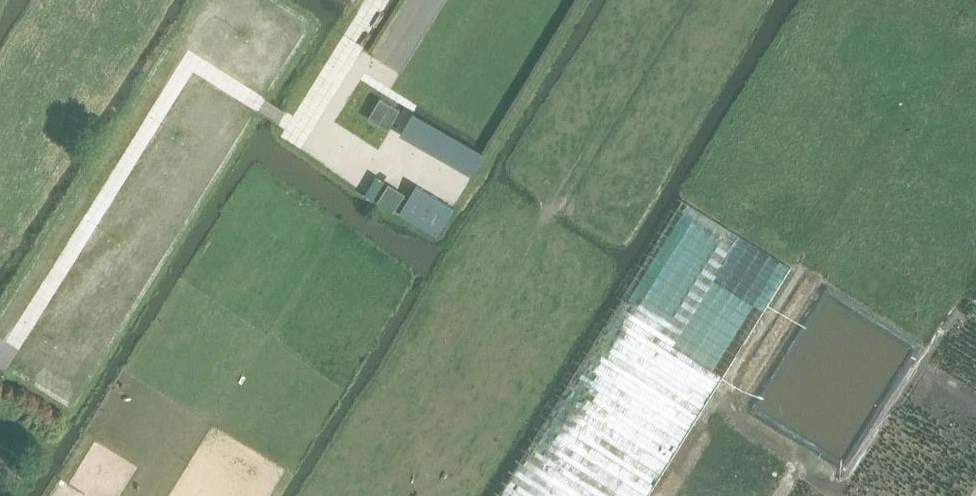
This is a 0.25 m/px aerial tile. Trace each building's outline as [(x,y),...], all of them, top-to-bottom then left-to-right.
[(380,97),(367,117),(387,129),(399,109),(380,97)] [(398,213),(436,235),(453,206),(415,183),(398,213)] [(790,265),(682,198),(495,495),(647,495),(790,265)]
